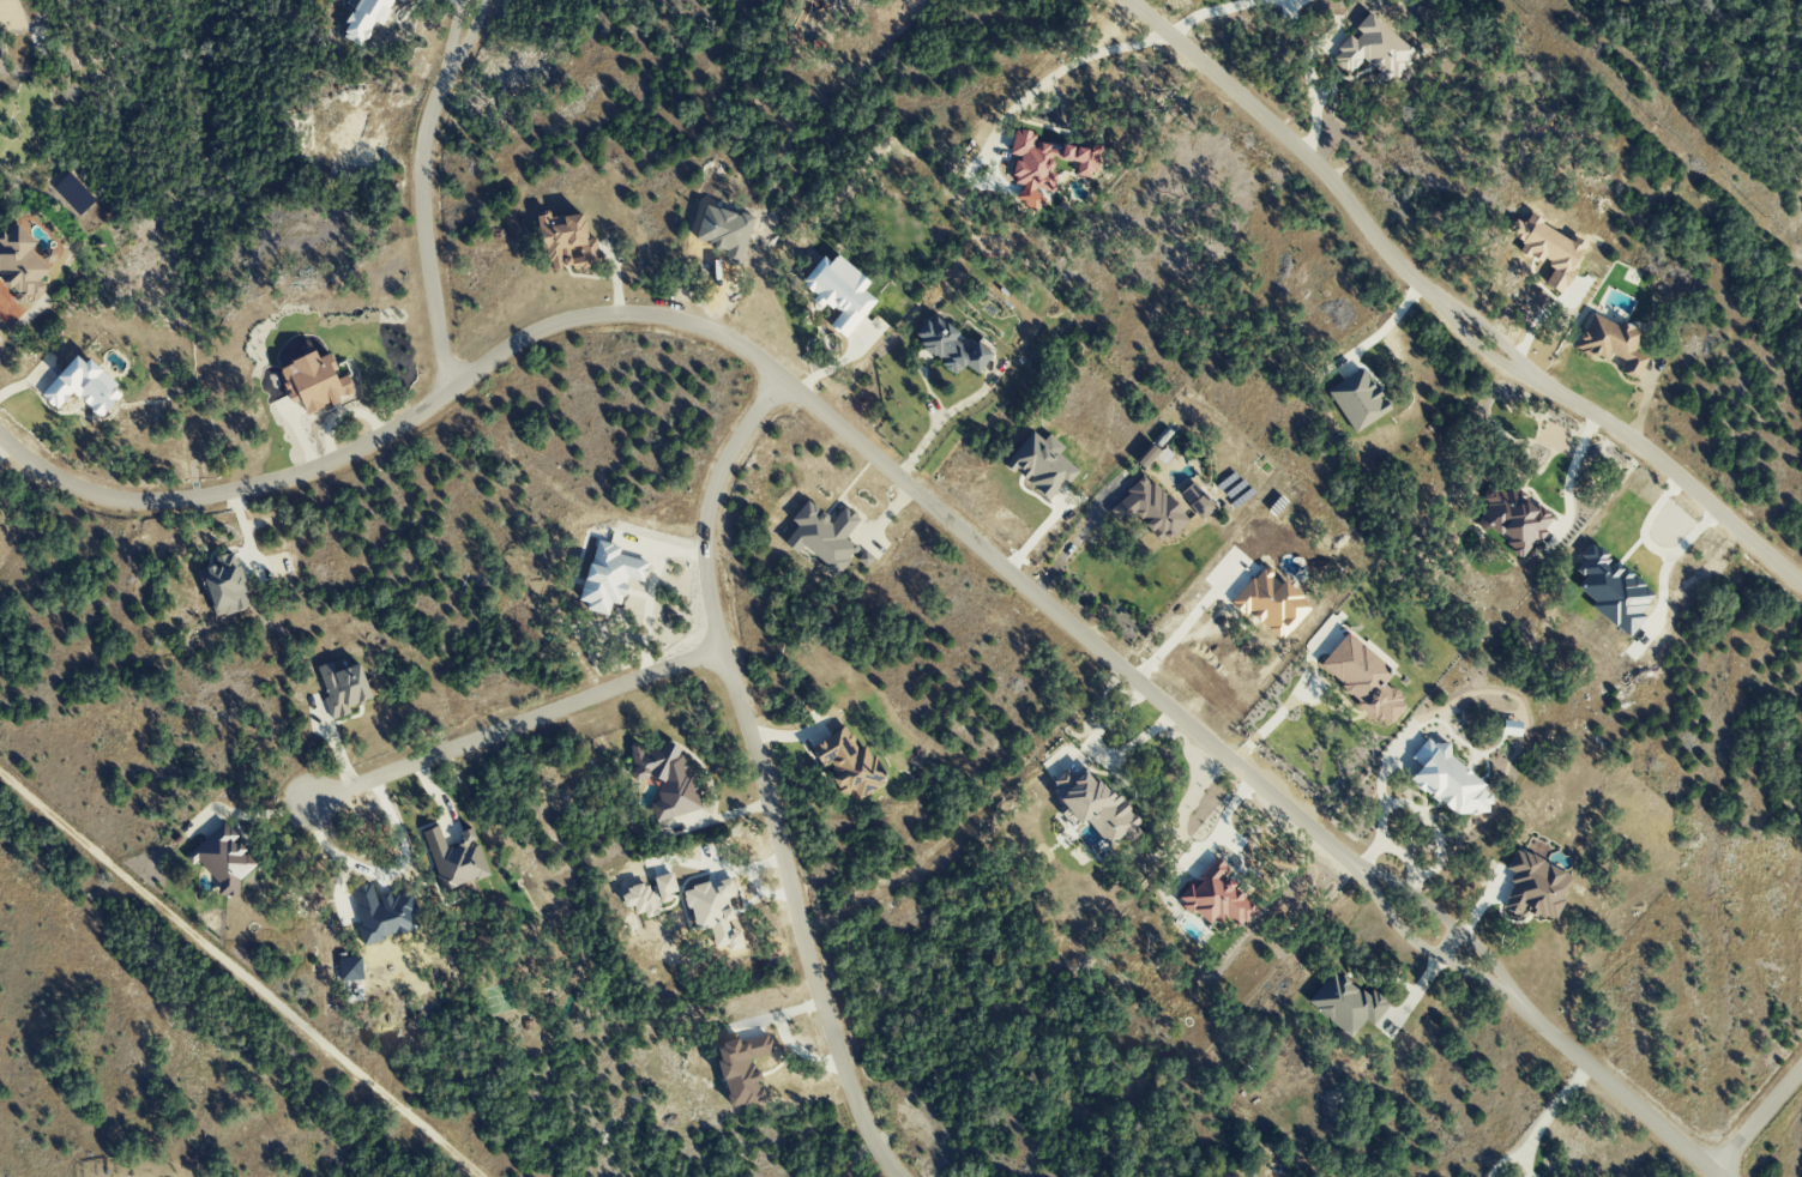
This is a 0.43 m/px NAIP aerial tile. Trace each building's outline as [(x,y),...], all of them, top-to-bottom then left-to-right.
[(341,36),(361,46),(373,20),(382,24),(393,0),(358,0),(341,36)] [(1415,53),(1367,12),(1351,31),(1336,48),(1342,54),(1336,61),(1348,72),(1363,55),(1392,80),(1415,53)] [(1100,145),(1089,143),(1088,149),(1061,143),(1060,147),(1031,142),(1033,132),(1013,128),(1009,153),(1016,155),(1011,182),(1053,190),(1057,174),(1050,172),(1052,157),(1077,162),(1074,174),(1089,177),(1091,167),(1096,168),(1100,145)] [(545,269),(572,266),(572,268),(599,265),(596,237),(586,238),(583,213),(549,216),(549,213),(539,214),(545,269)] [(1518,250),(1552,268),(1544,284),(1560,293),(1587,243),(1572,235),(1571,238),(1527,215),(1523,223),(1513,217),(1505,232),(1523,241),(1518,250)] [(4,280),(1,283),(8,291),(13,286),(14,288),(13,289),(17,294),(13,296),(14,298),(13,301),(17,306),(22,304),(23,307),(25,303),(30,303),(31,302),(32,297),(38,298),(44,291),(44,285),(38,282),(48,270),(29,251),(36,243),(16,224),(5,236),(2,233),(0,235),(0,277),(4,280)] [(844,337),(875,300),(862,289),(869,281),(835,254),(829,261),(822,255),(799,284),(823,304),(825,301),(839,312),(829,325),(844,337)] [(1646,356),(1633,350),(1641,331),(1617,320),(1616,324),(1590,313),(1575,348),(1604,360),(1607,353),(1622,359),(1617,371),(1636,378),(1646,356)] [(976,373),(993,347),(977,337),(968,350),(952,340),(958,332),(934,315),(929,323),(924,320),(911,338),(942,359),(939,364),(954,375),(962,363),(976,373)] [(305,413),(339,401),(338,397),(353,392),(346,373),(338,376),(329,353),(317,357),(315,352),(277,366),(291,403),(300,400),(305,413)] [(40,394),(55,409),(61,402),(61,403),(71,392),(100,417),(120,394),(113,387),(116,384),(89,358),(84,363),(76,355),(40,394)] [(1326,389),(1352,432),(1388,410),(1361,367),(1326,389)] [(1004,464),(1051,500),(1076,468),(1058,454),(1064,446),(1047,434),(1042,440),(1031,430),(1004,464)] [(1143,469),(1159,451),(1151,444),(1135,462),(1143,469)] [(1159,543),(1186,521),(1147,474),(1106,508),(1120,524),(1134,513),(1159,543)] [(1214,509),(1194,481),(1179,491),(1198,520),(1214,509)] [(1523,558),(1544,529),(1543,528),(1552,516),(1535,503),(1534,505),(1510,487),(1504,494),(1489,483),(1481,495),(1490,502),(1477,520),(1506,541),(1504,544),(1523,558)] [(859,518),(843,506),(832,520),(805,499),(790,519),(797,525),(783,543),(796,553),(801,547),(836,573),(856,547),(844,538),(859,518)] [(648,561),(618,554),(620,546),(594,539),(579,600),(586,602),(584,609),(607,615),(610,602),(620,605),(627,577),(643,581),(648,561)] [(865,567),(873,558),(864,551),(857,559),(865,567)] [(214,617),(248,607),(232,552),(215,557),(217,564),(200,570),(214,617)] [(1316,667),(1388,726),(1406,703),(1382,683),(1392,671),(1345,632),(1316,667)] [(371,698),(358,662),(335,671),(331,661),(314,667),(333,719),(350,713),(347,706),(371,698)] [(811,745),(811,750),(820,765),(830,763),(834,784),(839,793),(852,791),(856,799),(883,784),(880,771),(866,746),(855,748),(854,742),(845,726),(811,745)] [(1443,754),(1446,750),(1427,735),(1410,757),(1419,765),(1409,778),(1470,825),(1495,794),(1443,754)] [(653,821),(700,809),(682,741),(642,751),(639,741),(625,745),(635,781),(654,776),(660,800),(648,803),(653,821)] [(1105,845),(1120,835),(1126,843),(1140,833),(1092,765),(1073,778),(1067,769),(1051,780),(1059,792),(1055,795),(1077,825),(1086,819),(1105,845)] [(239,890),(233,884),(256,864),(234,839),(237,836),(223,821),(186,854),(193,862),(196,861),(229,898),(239,890)] [(489,875),(472,827),(458,832),(461,842),(446,847),(437,825),(421,831),(443,891),(489,875)] [(1573,877),(1515,847),(1505,868),(1516,874),(1499,906),(1519,917),(1524,908),(1550,922),(1573,877)] [(1256,908),(1222,876),(1228,869),(1216,857),(1190,885),(1189,883),(1176,897),(1208,928),(1222,914),(1238,928),(1256,908)] [(1372,1025),(1389,1003),(1367,987),(1363,993),(1331,969),(1306,1003),(1351,1036),(1364,1019),(1372,1025)] [(728,1107),(763,1100),(754,1057),(772,1053),(768,1034),(738,1041),(738,1039),(715,1044),(728,1107)]
